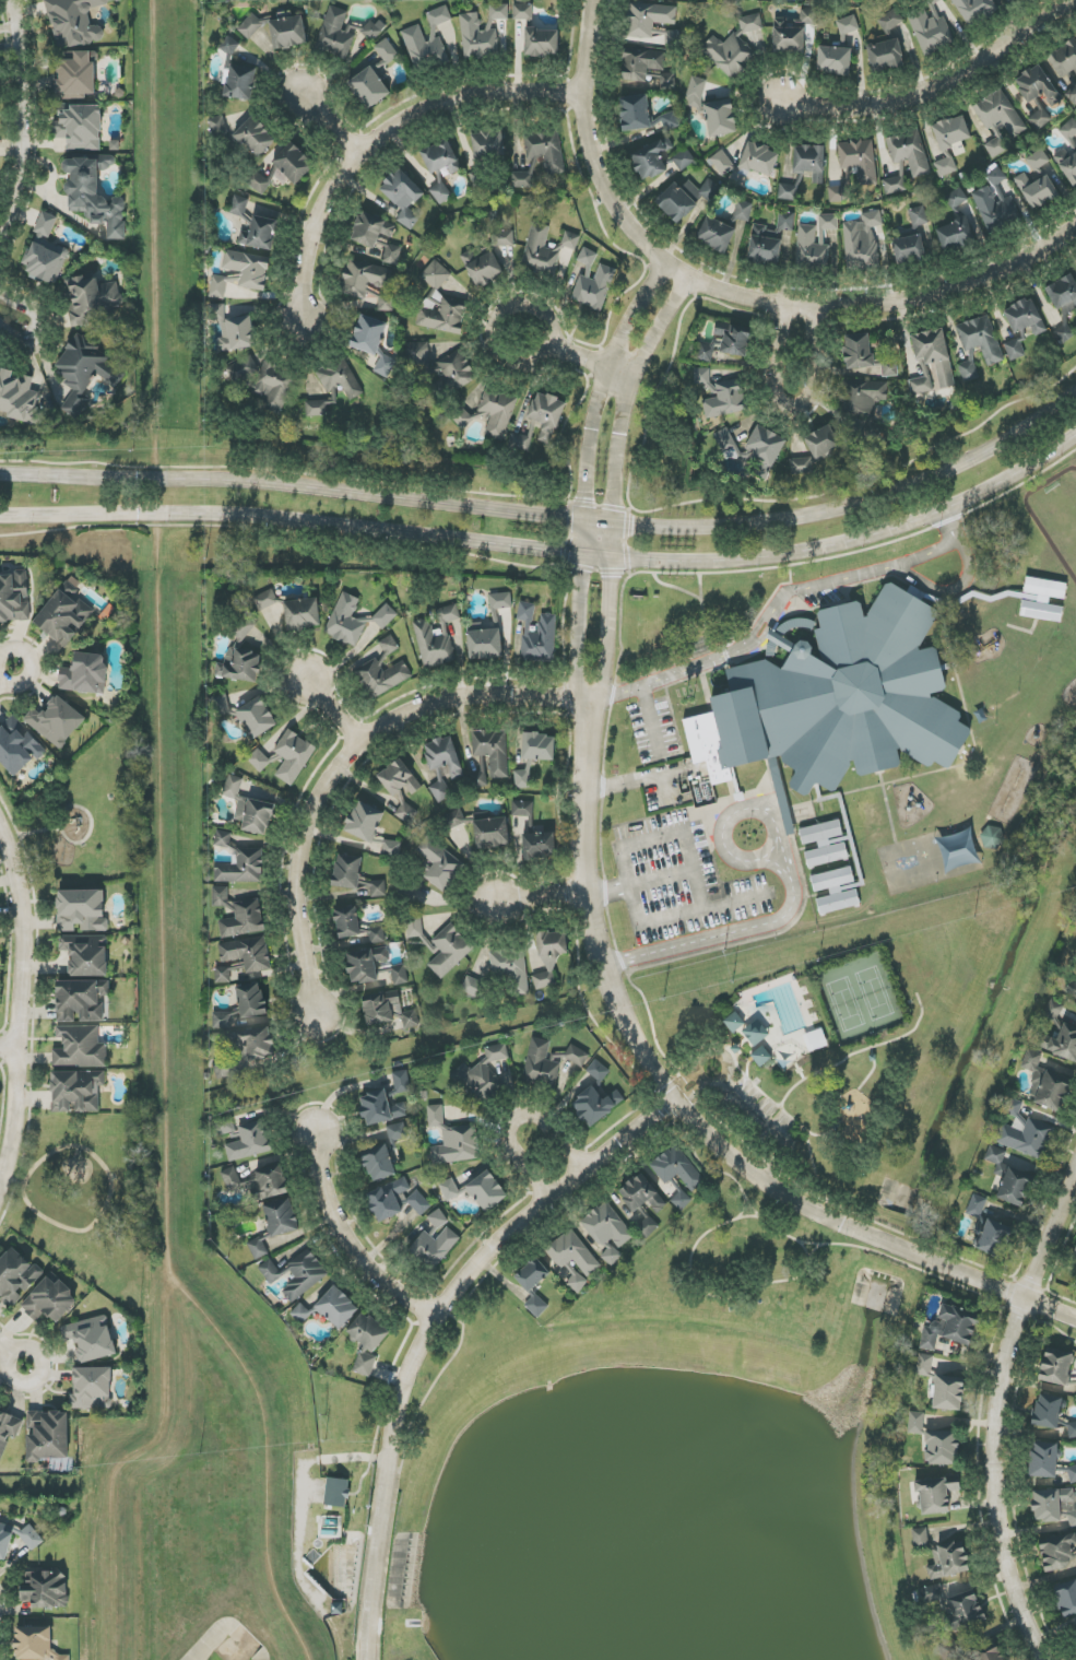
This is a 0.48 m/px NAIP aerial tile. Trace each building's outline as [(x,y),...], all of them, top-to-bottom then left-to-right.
[(58,50),(102,41),(99,25),(91,27),(87,9),(121,1),(121,0),(47,0),(58,50)] [(924,55),(954,43),(938,2),(943,1),(943,0),(925,0),(928,8),(908,15),(924,55)] [(970,27),(998,8),(992,0),(952,0),(970,27)] [(533,21),(533,4),(513,4),(514,21),(533,21)] [(654,39),(654,23),(677,24),(678,6),(628,4),(626,38),(654,39)] [(402,31),(417,73),(449,62),(436,26),(453,20),(448,5),(422,15),(424,23),(402,31)] [(348,12),(331,6),(316,49),(348,60),(356,35),(342,31),(348,12)] [(905,22),(896,8),(877,19),(885,34),(905,22)] [(816,25),(817,11),(801,10),(801,25),(816,25)] [(460,15),(465,59),(499,55),(496,30),(481,32),(479,12),(460,15)] [(249,40),(265,23),(254,13),(238,30),(249,40)] [(764,29),(760,13),(739,19),(743,34),(764,29)] [(270,21),(275,50),(308,45),(303,15),(270,21)] [(859,31),(856,16),(837,20),(840,35),(859,31)] [(773,52),(804,53),(805,29),(788,29),(788,19),(774,18),(773,52)] [(385,27),(373,19),(364,35),(376,42),(385,27)] [(525,56),(559,56),(559,30),(526,29),(525,56)] [(676,44),(679,44),(679,32),(666,32),(665,42),(676,43),(676,44)] [(732,79),(756,54),(734,33),(724,44),(714,35),(701,49),(732,79)] [(240,42),(225,35),(219,51),(233,58),(240,42)] [(1062,79),(1074,70),(1075,73),(1075,39),(1075,37),(1047,56),(1062,79)] [(387,64),(400,56),(388,38),(375,46),(387,64)] [(873,73),(905,66),(899,39),(867,46),(873,73)] [(818,72),(851,74),(851,48),(819,47),(818,72)] [(621,82),(647,83),(648,70),(665,70),(666,52),(622,50),(621,82)] [(96,94),(96,51),(75,51),(75,61),(56,61),(57,99),(86,99),(86,94),(96,94)] [(1029,104),(1044,94),(1052,108),(1062,101),(1039,64),(1014,80),(1029,104)] [(227,98),(254,99),(255,67),(228,66),(227,98)] [(391,96),(375,66),(349,79),(365,110),(391,96)] [(676,90),(676,72),(659,72),(659,90),(676,90)] [(687,105),(702,108),(707,79),(691,77),(687,105)] [(1075,106),(1075,85),(1065,96),(1075,106)] [(972,106),(986,130),(1002,121),(1013,139),(1027,130),(1002,89),(972,106)] [(624,133),(678,124),(676,113),(651,118),(647,94),(618,99),(624,133)] [(710,138),(738,132),(732,98),(703,104),(710,138)] [(101,106),(63,105),(63,122),(54,122),(54,138),(68,138),(68,150),(101,151),(101,106)] [(1028,119),(1036,132),(1053,122),(1045,108),(1028,119)] [(230,136),(242,150),(248,145),(258,157),(277,141),(254,114),(230,136)] [(228,136),(224,116),(208,119),(213,140),(228,136)] [(971,141),(965,116),(933,124),(939,149),(971,141)] [(505,157),(504,129),(473,131),(475,159),(505,157)] [(931,173),(920,130),(886,138),(893,164),(908,160),(913,178),(931,173)] [(563,175),(561,132),(526,133),(528,172),(511,172),(511,188),(537,187),(536,159),(545,158),(546,175),(563,175)] [(667,171),(660,155),(675,149),(669,137),(630,154),(643,182),(667,171)] [(430,175),(459,165),(450,140),(421,150),(430,175)] [(874,140),(838,142),(840,170),(858,168),(859,186),(877,185),(874,140)] [(297,185),(316,165),(291,142),(272,162),(297,185)] [(773,177),(780,151),(748,142),(742,163),(715,155),(712,167),(728,172),(728,171),(750,177),(751,171),(773,177)] [(795,145),(794,172),(813,172),(813,184),(824,184),(825,146),(795,145)] [(1051,162),(1042,149),(1026,159),(1035,172),(1051,162)] [(680,171),(695,161),(688,150),(673,159),(680,171)] [(944,152),(947,158),(934,164),(940,178),(957,171),(948,150),(944,152)] [(1054,157),(1073,186),(1075,185),(1075,152),(1068,158),(1063,151),(1054,157)] [(125,197),(98,197),(98,171),(115,170),(115,157),(64,157),(64,174),(68,174),(69,212),(89,212),(89,224),(107,224),(107,240),(125,240),(125,197)] [(379,189),(403,211),(396,219),(409,231),(421,219),(410,209),(425,192),(399,168),(379,189)] [(972,193),(988,232),(1021,219),(1012,196),(1005,199),(998,183),(1006,179),(1001,168),(987,173),(992,185),(972,193)] [(1060,196),(1048,175),(1032,184),(1025,172),(1015,179),(1033,211),(1060,196)] [(906,192),(905,176),(884,179),(885,194),(906,192)] [(677,225),(700,204),(680,181),(657,202),(677,225)] [(452,197),(444,182),(431,189),(438,204),(452,197)] [(850,201),(849,186),(829,187),(829,203),(850,201)] [(968,200),(960,187),(944,197),(952,211),(968,200)] [(251,200),(235,194),(228,213),(244,219),(251,200)] [(750,221),(753,204),(737,201),(734,219),(750,221)] [(929,224),(925,206),(908,210),(913,228),(929,224)] [(58,217),(42,211),(34,232),(37,233),(22,271),(56,285),(70,250),(49,242),(58,217)] [(844,223),(847,270),(878,268),(876,226),(882,226),(881,211),(862,212),(862,222),(844,223)] [(753,226),(748,263),(779,267),(783,230),(793,231),(795,214),(779,212),(777,229),(753,226)] [(819,215),(819,230),(839,229),(839,215),(819,215)] [(272,251),(279,221),(254,216),(251,232),(241,230),(239,244),(272,251)] [(736,229),(706,217),(696,241),(727,253),(736,229)] [(937,227),(944,251),(975,242),(968,217),(937,227)] [(555,276),(560,250),(546,248),(550,226),(530,223),(522,270),(555,276)] [(795,266),(828,269),(830,246),(815,245),(816,227),(800,225),(795,266)] [(514,246),(514,230),(492,230),(492,246),(514,246)] [(581,237),(566,231),(561,245),(576,251),(581,237)] [(926,260),(922,235),(893,240),(897,265),(926,260)] [(505,275),(493,249),(486,252),(482,244),(460,254),(477,289),(505,275)] [(616,269),(601,264),(596,279),(590,277),(598,253),(583,248),(578,262),(584,264),(572,300),(603,310),(616,269)] [(266,292),(270,258),(224,253),(222,274),(213,272),(210,297),(225,299),(227,281),(239,283),(238,288),(266,292)] [(366,299),(369,285),(389,290),(393,269),(349,259),(341,293),(366,299)] [(462,334),(467,301),(438,297),(440,289),(452,274),(435,259),(420,277),(435,289),(421,306),(417,327),(462,334)] [(1063,321),(1052,327),(1062,345),(1075,337),(1075,335),(1065,316),(1075,310),(1075,279),(1072,273),(1045,288),(1063,321)] [(73,327),(115,322),(113,307),(123,306),(119,282),(99,285),(98,279),(86,281),(86,276),(66,279),(73,327)] [(379,294),(378,310),(394,311),(395,295),(379,294)] [(1003,310),(1014,334),(1031,326),(1036,337),(1048,331),(1032,297),(1003,310)] [(254,349),(253,317),(226,318),(225,304),(209,305),(210,321),(222,320),(222,339),(219,339),(219,350),(254,349)] [(389,325),(362,314),(350,346),(377,357),(389,325)] [(980,346),(988,367),(1005,360),(990,319),(957,331),(965,352),(980,346)] [(714,363),(717,352),(748,358),(754,330),(716,322),(711,345),(700,343),(697,360),(714,363)] [(955,387),(945,329),(913,334),(920,378),(909,380),(912,395),(955,387)] [(1015,340),(1005,342),(1009,361),(1025,358),(1022,341),(1026,340),(1024,331),(1014,334),(1015,340)] [(898,376),(896,354),(871,355),(870,334),(844,336),(846,369),(882,367),(883,377),(898,376)] [(130,368),(75,335),(55,369),(68,377),(64,384),(74,390),(62,409),(79,419),(91,399),(84,394),(95,375),(118,388),(130,368)] [(429,342),(405,343),(406,366),(427,365),(427,373),(446,372),(446,387),(471,386),(470,356),(429,357),(429,342)] [(970,361),(958,364),(962,383),(980,378),(972,351),(968,352),(970,361)] [(281,415),(296,376),(265,364),(264,366),(236,355),(227,380),(267,395),(262,408),(281,415)] [(365,393),(346,359),(338,359),(316,371),(330,397),(322,401),(306,401),(306,417),(335,417),(335,390),(342,387),(350,401),(365,393)] [(45,413),(34,407),(40,395),(30,389),(34,381),(14,372),(0,366),(0,410),(38,428),(45,413)] [(695,386),(711,386),(711,368),(695,368),(695,386)] [(715,392),(705,393),(709,417),(745,412),(740,381),(714,384),(715,392)] [(842,417),(865,417),(865,443),(878,443),(878,401),(891,402),(891,382),(842,381),(842,417)] [(567,402),(538,391),(528,418),(545,424),(538,440),(552,445),(567,402)] [(512,433),(508,450),(528,454),(534,427),(542,429),(543,423),(532,421),(528,436),(512,433)] [(787,440),(757,424),(746,446),(757,451),(753,459),(761,463),(755,475),(766,481),(787,440)] [(814,473),(813,462),(841,449),(830,425),(804,437),(813,455),(806,458),(790,459),(791,474),(814,473)] [(736,446),(727,427),(714,434),(723,453),(736,446)] [(31,621),(30,600),(29,600),(28,570),(15,570),(15,575),(0,576),(0,622),(31,621)] [(66,648),(96,610),(75,594),(83,585),(72,575),(34,623),(66,648)] [(1068,583),(1026,578),(1024,593),(1039,595),(1038,603),(1023,601),(1020,616),(1061,622),(1063,607),(1049,605),(1050,598),(1065,600),(1068,583)] [(684,720),(713,714),(711,699),(732,694),(726,671),(767,660),(782,669),(799,640),(808,643),(813,648),(812,655),(824,662),(812,616),(864,601),(867,617),(889,581),(942,613),(917,652),(936,647),(947,691),(927,696),(974,727),(947,773),(896,743),(902,767),(859,777),(853,755),(836,792),(818,782),(807,798),(789,789),(797,770),(777,757),(732,770),(734,781),(713,786),(707,762),(694,765),(684,720)] [(259,611),(279,603),(273,589),(253,597),(259,611)] [(513,608),(511,593),(490,594),(491,610),(513,608)] [(286,629),(320,628),(319,599),(286,601),(286,629)] [(523,661),(555,662),(556,614),(537,613),(538,603),(519,602),(519,621),(524,621),(523,661)] [(414,622),(424,668),(468,658),(456,605),(436,609),(441,629),(433,631),(430,618),(414,622)] [(502,630),(469,631),(470,660),(503,659),(502,630)] [(379,643),(388,656),(400,648),(391,635),(379,643)] [(262,653),(236,649),(233,666),(218,663),(216,676),(257,683),(262,653)] [(108,655),(75,653),(74,669),(61,668),(59,691),(105,694),(108,655)] [(414,677),(404,660),(384,672),(377,658),(354,671),(371,701),(414,677)] [(212,697),(217,718),(232,715),(227,694),(212,697)] [(45,713),(35,705),(24,721),(63,749),(87,717),(57,696),(45,713)] [(251,739),(277,727),(264,697),(238,708),(251,739)] [(44,751),(23,728),(25,727),(13,715),(0,727),(0,761),(16,778),(44,751)] [(293,786),(317,747),(287,730),(274,752),(286,759),(275,776),(293,786)] [(474,757),(490,756),(491,779),(509,778),(507,730),(473,731),(474,757)] [(555,760),(556,735),(524,734),(523,760),(555,760)] [(461,770),(454,737),(424,743),(431,772),(437,771),(439,783),(432,785),(435,802),(453,798),(448,773),(461,770)] [(259,772),(270,763),(258,749),(247,757),(259,772)] [(488,787),(486,758),(481,758),(481,772),(471,772),(471,787),(488,787)] [(410,825),(420,812),(409,804),(414,796),(421,786),(404,761),(401,759),(377,775),(393,798),(397,795),(403,804),(395,814),(410,825)] [(516,789),(532,788),(530,760),(526,760),(526,770),(515,771),(516,789)] [(275,805),(239,795),(244,778),(229,774),(223,796),(239,800),(234,818),(244,821),(242,830),(267,836),(275,805)] [(344,831),(371,843),(386,813),(359,800),(344,831)] [(512,816),(534,817),(535,802),(513,801),(512,816)] [(468,822),(461,808),(442,817),(448,831),(468,822)] [(475,820),(476,849),(510,846),(509,818),(475,820)] [(800,828),(803,845),(817,842),(819,849),(805,852),(808,867),(849,859),(845,839),(844,839),(840,820),(800,828)] [(524,858),(556,857),(555,833),(523,834),(524,858)] [(445,892),(464,860),(426,837),(417,852),(434,863),(424,879),(445,892)] [(402,842),(385,841),(384,857),(401,857),(402,842)] [(335,887),(360,889),(362,857),(336,855),(335,887)] [(811,876),(815,892),(829,890),(830,897),(817,899),(820,914),(860,906),(857,890),(842,892),(841,886),(855,883),(852,868),(811,876)] [(385,881),(371,882),(372,897),(385,897),(385,881)] [(220,935),(263,935),(262,900),(229,900),(228,887),(213,887),(213,907),(233,907),(233,919),(220,919),(220,935)] [(59,932),(78,931),(106,931),(106,890),(58,891),(59,932)] [(338,938),(359,937),(358,908),(336,909),(338,938)] [(423,937),(422,917),(407,918),(409,937),(423,937)] [(442,952),(428,965),(441,979),(475,948),(452,923),(432,941),(442,952)] [(369,930),(371,945),(386,943),(384,928),(369,930)] [(539,933),(542,973),(533,974),(535,989),(560,987),(557,955),(568,954),(566,930),(539,933)] [(107,977),(108,937),(61,936),(60,952),(71,952),(70,976),(107,977)] [(217,983),(252,980),(251,973),(270,971),(267,938),(219,943),(221,962),(243,960),(244,964),(215,967),(217,983)] [(378,981),(376,964),(390,962),(388,947),(347,952),(351,985),(378,981)] [(490,951),(492,979),(507,978),(508,996),(528,995),(525,949),(490,951)] [(394,986),(409,983),(406,966),(391,968),(394,986)] [(478,1000),(485,984),(468,976),(460,992),(478,1000)] [(1073,977),(1064,993),(1075,999),(1075,979),(1073,977)] [(110,981),(57,981),(57,1022),(79,1022),(103,1022),(102,995),(110,995),(110,981)] [(264,984),(238,986),(240,1017),(266,1016),(264,984)] [(419,1027),(417,1011),(402,1012),(400,994),(364,998),(368,1028),(401,1024),(402,1029),(419,1027)] [(1065,1005),(1051,999),(1043,1016),(1057,1023),(1065,1005)] [(213,1028),(232,1029),(232,1013),(213,1012),(213,1028)] [(754,1047),(770,1035),(759,1020),(743,1032),(754,1047)] [(99,1026),(57,1027),(57,1040),(64,1040),(64,1049),(53,1049),(53,1067),(107,1066),(107,1043),(99,1044),(99,1026)] [(1047,1055),(1075,1060),(1075,1028),(1062,1026),(1060,1039),(1050,1038),(1047,1055)] [(217,1079),(247,1074),(245,1062),(275,1057),(270,1027),(227,1034),(231,1057),(214,1060),(217,1079)] [(803,1035),(810,1053),(829,1046),(823,1028),(803,1035)] [(561,1063),(547,1061),(551,1041),(532,1038),(524,1080),(557,1086),(561,1063)] [(502,1089),(500,1078),(487,1063),(509,1059),(506,1043),(485,1048),(487,1058),(471,1071),(465,1063),(449,1076),(461,1090),(465,1110),(481,1107),(502,1089)] [(564,1057),(583,1068),(590,1055),(572,1044),(564,1057)] [(773,1058),(762,1044),(750,1053),(760,1068),(773,1058)] [(1062,1111),(1073,1079),(1038,1068),(1043,1054),(1028,1049),(1021,1068),(1040,1074),(1031,1101),(1062,1111)] [(586,1072),(602,1083),(611,1071),(595,1060),(586,1072)] [(52,1073),(53,1113),(72,1113),(72,1104),(76,1104),(76,1113),(100,1112),(100,1086),(106,1086),(105,1071),(52,1073)] [(410,1093),(408,1071),(394,1072),(396,1094),(410,1093)] [(594,1087),(571,1102),(588,1127),(626,1102),(614,1083),(599,1093),(594,1087)] [(408,1116),(405,1103),(390,1107),(386,1089),(359,1096),(367,1127),(408,1116)] [(1055,1127),(1029,1118),(1029,1119),(1019,1116),(1023,1103),(1010,1098),(1005,1113),(1016,1117),(1012,1127),(1002,1124),(995,1143),(1044,1160),(1055,1127)] [(477,1160),(474,1125),(445,1128),(443,1105),(428,1106),(429,1127),(442,1127),(444,1146),(431,1147),(433,1164),(477,1160)] [(236,1132),(233,1117),(215,1120),(218,1136),(236,1132)] [(272,1152),(264,1120),(238,1126),(242,1141),(225,1145),(229,1162),(272,1152)] [(389,1126),(391,1141),(408,1138),(405,1123),(389,1126)] [(665,1185),(679,1174),(693,1192),(706,1182),(677,1144),(650,1164),(665,1185)] [(396,1176),(388,1145),(363,1152),(371,1182),(396,1176)] [(998,1165),(995,1173),(1005,1177),(1010,1166),(1003,1163),(1007,1152),(990,1145),(984,1160),(998,1165)] [(290,1193),(283,1163),(254,1170),(257,1182),(243,1185),(248,1203),(290,1193)] [(228,1190),(242,1185),(235,1167),(221,1172),(228,1190)] [(1022,1208),(1034,1177),(1009,1167),(997,1198),(1022,1208)] [(635,1213),(648,1202),(658,1214),(669,1205),(643,1172),(618,1192),(635,1213)] [(421,1189),(412,1193),(405,1177),(366,1193),(378,1223),(414,1208),(417,1215),(430,1210),(421,1189)] [(440,1186),(447,1202),(460,1197),(453,1180),(440,1186)] [(694,1201),(674,1180),(671,1183),(680,1192),(670,1201),(682,1213),(694,1201)] [(966,1214),(981,1220),(988,1199),(973,1194),(966,1214)] [(300,1230),(291,1198),(264,1205),(272,1237),(300,1230)] [(634,1237),(607,1201),(580,1220),(611,1261),(621,1254),(617,1249),(634,1237)] [(449,1223),(442,1209),(429,1216),(436,1230),(449,1223)] [(1014,1230),(989,1218),(976,1247),(1001,1259),(1014,1230)] [(461,1238),(447,1227),(436,1240),(424,1231),(410,1249),(436,1269),(461,1238)] [(587,1278),(602,1266),(571,1228),(545,1249),(561,1270),(573,1260),(587,1278)] [(255,1260),(268,1255),(262,1237),(248,1242),(255,1260)] [(43,1273),(13,1246),(0,1261),(0,1298),(12,1309),(25,1295),(24,1294),(43,1273)] [(289,1268),(297,1278),(281,1290),(292,1304),(329,1274),(311,1250),(289,1268)] [(551,1273),(536,1257),(514,1277),(530,1293),(551,1273)] [(272,1285),(284,1276),(270,1258),(258,1268),(272,1285)] [(588,1281),(570,1267),(568,1269),(574,1274),(566,1285),(578,1294),(588,1281)] [(36,1321),(44,1312),(57,1324),(80,1299),(51,1273),(20,1307),(36,1321)] [(315,1307),(340,1330),(360,1308),(334,1285),(315,1307)] [(525,1305),(538,1318),(549,1306),(536,1294),(525,1305)] [(292,1314),(304,1323),(312,1313),(299,1304),(292,1314)] [(974,1345),(980,1312),(939,1305),(935,1328),(924,1326),(920,1349),(936,1351),(938,1339),(974,1345)] [(117,1355),(107,1315),(61,1327),(66,1346),(76,1343),(81,1364),(117,1355)] [(388,1324),(356,1315),(350,1337),(363,1342),(354,1373),(371,1378),(377,1357),(378,1357),(388,1324)] [(1039,1380),(1068,1387),(1075,1354),(1047,1348),(1039,1380)] [(934,1356),(919,1354),(916,1375),(931,1377),(934,1356)] [(73,1409),(112,1409),(111,1368),(73,1368),(73,1409)] [(963,1411),(964,1377),(935,1376),(934,1409),(963,1411)] [(1033,1425),(1058,1430),(1065,1398),(1040,1393),(1033,1425)] [(24,1420),(0,1411),(0,1459),(1,1459),(10,1436),(17,1439),(24,1420)] [(69,1460),(68,1412),(28,1412),(28,1460),(69,1460)] [(923,1412),(909,1412),(908,1434),(922,1434),(923,1412)] [(959,1464),(958,1431),(925,1432),(926,1465),(959,1464)] [(1030,1477),(1056,1478),(1058,1443),(1032,1442),(1030,1477)] [(1068,1467),(1071,1483),(1075,1482),(1075,1466),(1068,1467)] [(950,1513),(949,1491),(961,1490),(960,1482),(947,1483),(946,1478),(914,1481),(915,1494),(920,1494),(922,1515),(950,1513)] [(348,1507),(349,1479),(326,1479),(325,1506),(348,1507)] [(1035,1523),(1061,1522),(1061,1517),(1069,1516),(1070,1526),(1075,1526),(1075,1507),(1075,1489),(1033,1491),(1035,1523)] [(0,1523),(0,1560),(6,1562),(14,1534),(5,1531),(7,1525),(0,1523)] [(19,1533),(32,1551),(44,1541),(31,1524),(19,1533)] [(912,1529),(914,1549),(929,1547),(927,1528),(912,1529)] [(1071,1566),(1069,1559),(1075,1557),(1075,1532),(1038,1542),(1047,1573),(1071,1566)] [(930,1580),(970,1571),(963,1539),(931,1546),(936,1565),(927,1567),(930,1580)] [(68,1574),(30,1573),(29,1585),(21,1585),(21,1601),(32,1601),(32,1608),(68,1608),(68,1574)] [(1051,1591),(1067,1618),(1075,1612),(1075,1577),(1051,1591)] [(974,1587),(944,1597),(940,1583),(918,1590),(924,1605),(940,1600),(951,1631),(969,1625),(969,1627),(986,1621),(974,1587)] [(16,1659),(55,1659),(70,1659),(70,1653),(52,1653),(52,1627),(16,1627),(16,1659)] [(1000,1646),(975,1657),(976,1659),(1006,1659),(1000,1646)]
